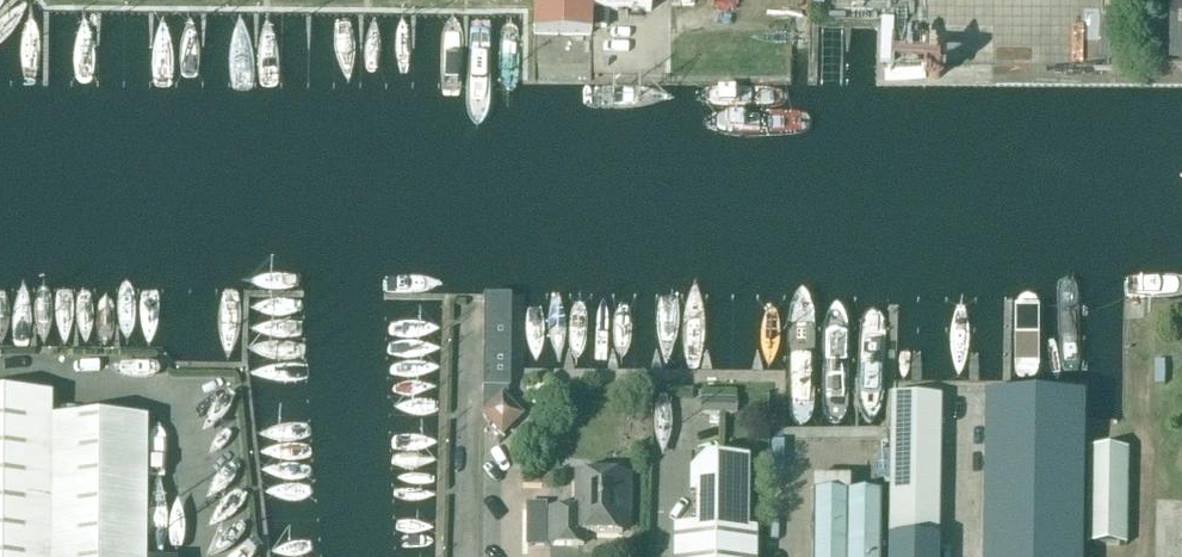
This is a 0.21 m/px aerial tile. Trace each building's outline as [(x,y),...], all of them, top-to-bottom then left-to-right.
[(592,10),(595,10),(595,26),(606,26),(606,10),(651,11),(651,0),(534,0),(534,33),(592,34),(592,10)] [(1167,60),(1181,60),(1181,0),(1166,0),(1167,60)] [(508,394),(508,387),(510,387),(511,303),(485,302),(484,387),(486,387),(486,396),(494,406),(483,416),(502,435),(521,417),(504,399),(508,394)] [(985,556),(1083,556),(1085,398),(988,396),(985,556)] [(889,556),(938,556),(941,398),(891,397),(889,556)] [(147,421),(53,421),(53,398),(0,398),(0,556),(146,556),(147,421)] [(736,414),(736,398),(700,398),(700,413),(736,414)] [(1089,449),(1088,545),(1126,545),(1128,450),(1089,449)] [(697,461),(697,530),(748,531),(749,462),(697,461)] [(577,511),(551,510),(550,545),(584,545),(584,533),(622,533),(623,506),(628,506),(628,481),(623,476),(582,476),(578,480),(577,511)] [(881,494),(814,494),(813,556),(881,556),(881,494)] [(697,530),(675,530),(674,556),(756,556),(757,533),(748,533),(748,531),(697,530)]
